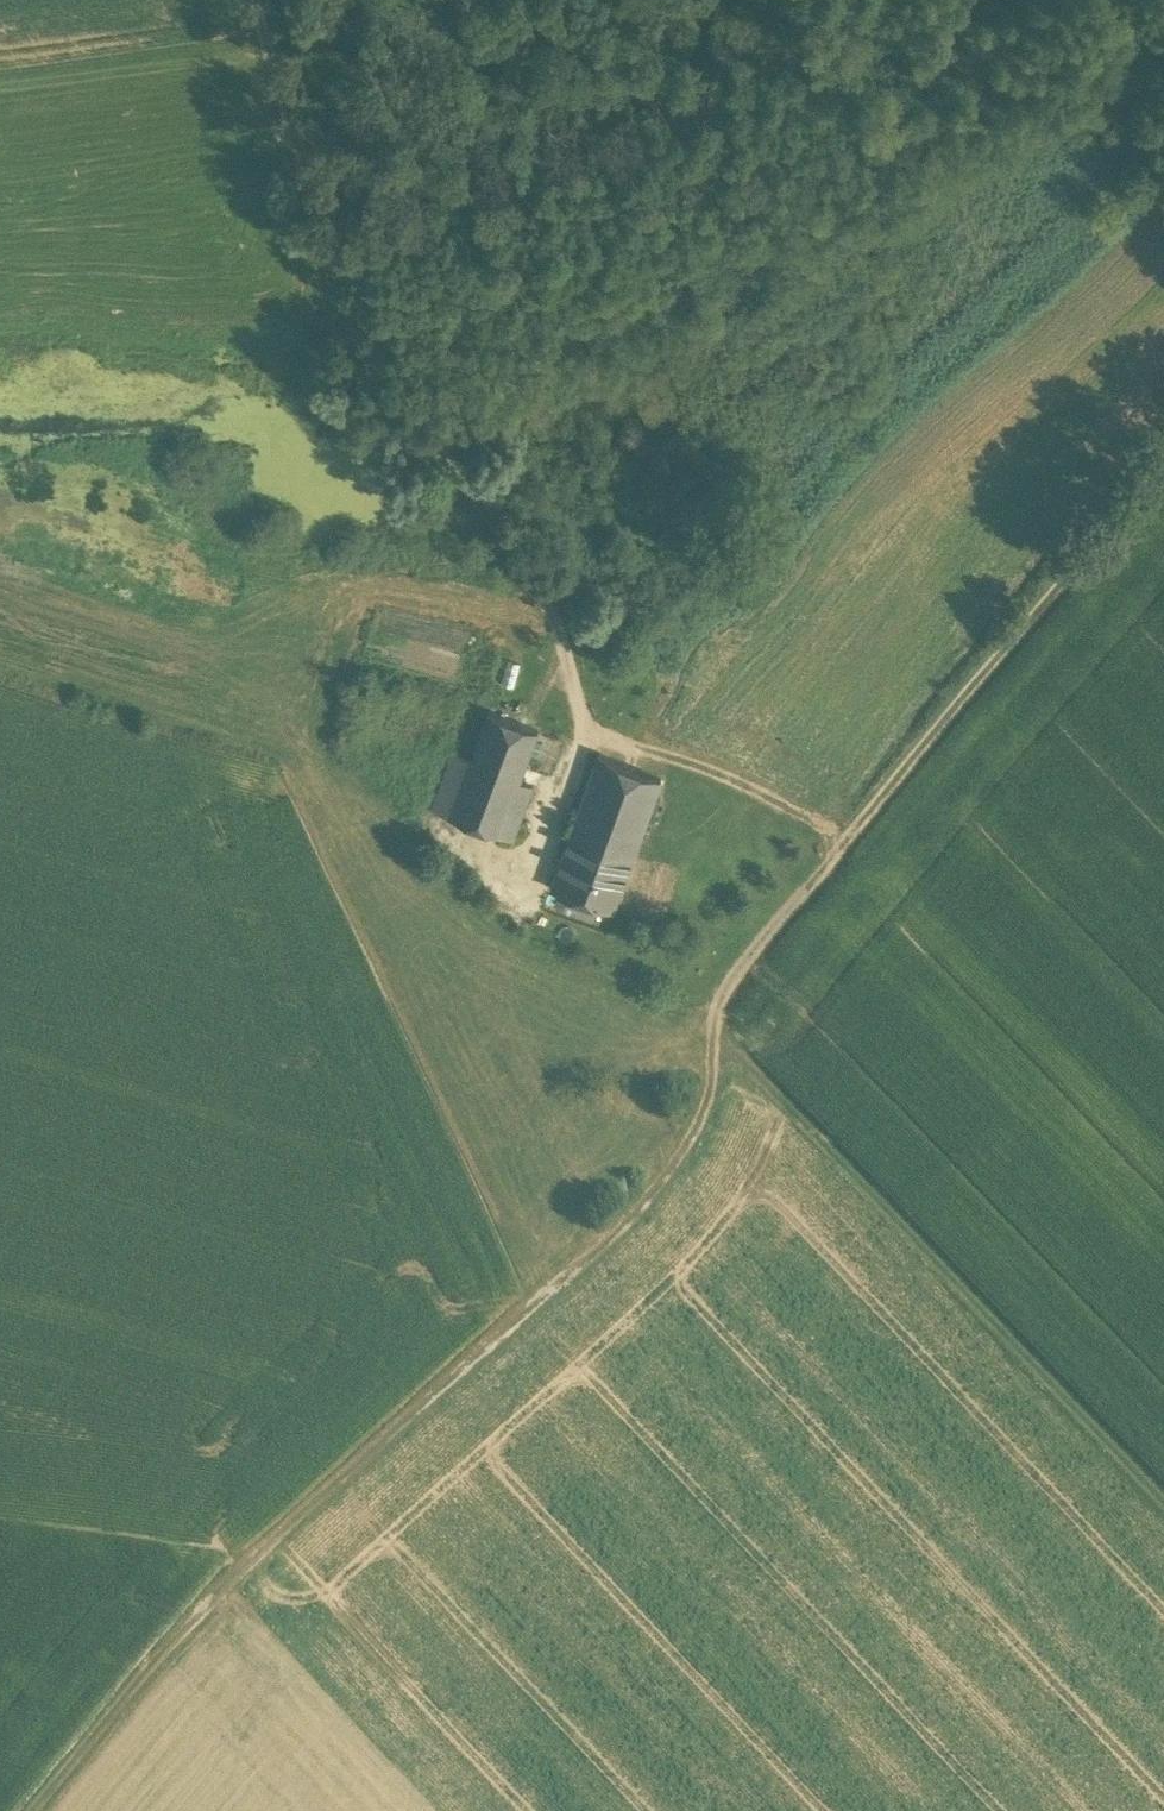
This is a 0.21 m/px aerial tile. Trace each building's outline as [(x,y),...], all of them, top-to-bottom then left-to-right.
[(539,729),(490,711),(472,760),(451,815),(514,838),(533,785),(520,780),(539,729)] [(455,754),(435,810),(451,815),(472,760),(455,754)] [(662,779),(600,754),(571,833),(634,856),(662,779)] [(634,856),(571,833),(551,887),(615,910),(634,856)]
